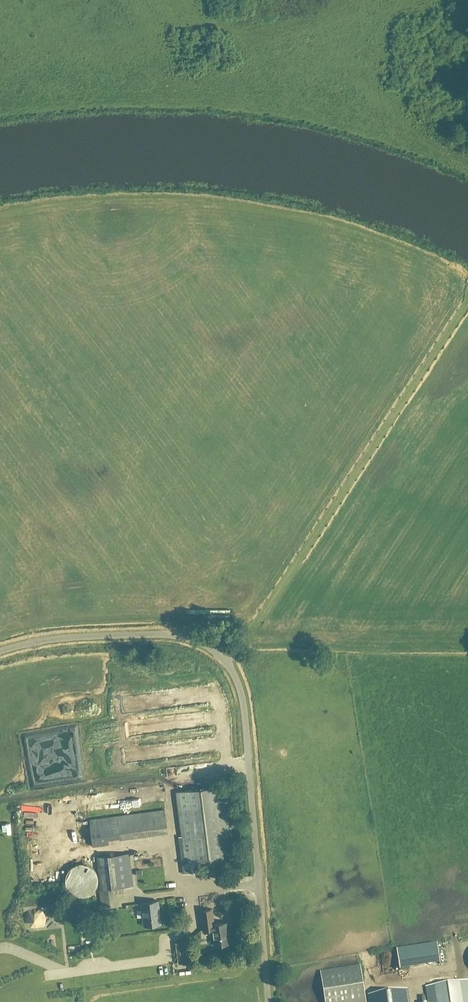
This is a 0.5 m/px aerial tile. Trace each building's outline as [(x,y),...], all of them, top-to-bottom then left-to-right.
[(158,779),(164,778),(162,771),(156,773),(158,779)] [(235,857),(226,786),(177,792),(187,874),(200,872),(199,862),(235,857)] [(108,839),(120,838),(120,840),(169,833),(166,810),(89,820),(93,847),(109,845),(108,839)] [(113,887),(121,886),(133,884),(130,854),(116,856),(95,858),(99,889),(113,887)] [(64,878),(64,881),(64,884),(65,887),(67,890),(69,893),(71,895),(74,896),(77,897),(80,898),(84,897),(87,897),(90,895),(92,893),(94,891),(96,888),(97,885),(97,881),(97,878),(96,875),(94,871),(92,869),(89,867),(86,865),(83,865),(80,864),(77,865),(74,866),(71,867),(68,870),(67,872),(65,875),(64,878)] [(113,887),(99,889),(101,909),(115,907),(113,887)] [(159,901),(141,903),(144,926),(161,924),(159,901)] [(215,946),(230,944),(227,923),(214,924),(212,910),(201,911),(204,931),(213,930),(215,946)] [(115,939),(115,921),(80,921),(80,940),(115,939)] [(400,962),(439,958),(437,939),(398,943),(400,962)] [(394,963),(388,951),(380,956),(387,968),(394,963)] [(361,964),(321,971),(326,1001),(367,1001),(361,964)] [(426,986),(428,1001),(467,1001),(467,980),(426,986)] [(408,989),(368,995),(369,1001),(410,1001),(408,989)]
